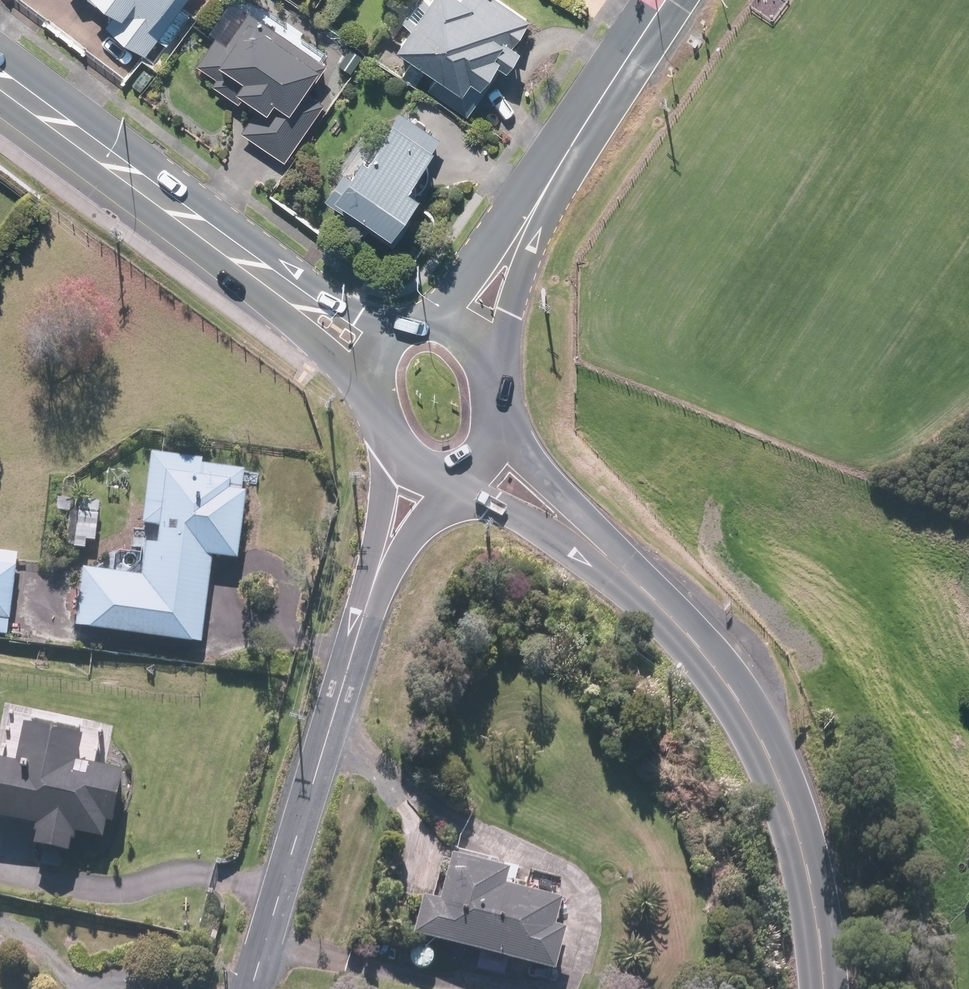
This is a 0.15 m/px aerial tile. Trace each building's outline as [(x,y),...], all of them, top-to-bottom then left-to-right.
[(178,21),(169,14),(179,0),(108,0),(120,9),(109,24),(153,55),(178,21)] [(403,44),(443,72),(430,90),(471,119),(512,61),(518,65),(530,49),(523,45),(539,23),(506,0),(433,0),(403,44)] [(202,63),(217,75),(212,82),(240,103),(250,91),(272,109),(253,133),(288,160),(338,95),(320,82),(331,68),(256,9),(231,41),(223,35),(202,63)] [(350,203),(343,213),(370,233),(375,225),(400,243),(405,236),(401,233),(431,191),(419,182),(448,142),(404,110),(358,174),(349,167),(333,190),(350,203)] [(146,577),(87,569),(80,627),(205,643),(216,557),(242,560),(250,493),(246,492),(248,471),(206,466),(207,461),(157,454),(148,525),(164,527),(162,545),(150,543),(146,577)] [(62,498),(59,546),(87,547),(87,539),(99,540),(101,500),(62,498)] [(10,635),(12,620),(13,620),(20,567),(0,564),(0,634),(10,635)] [(0,758),(0,816),(42,825),(40,833),(43,833),(41,845),(76,852),(78,840),(81,841),(83,833),(109,839),(113,823),(119,824),(130,772),(85,762),(90,735),(31,723),(23,762),(0,758)] [(444,899),(428,895),(418,934),(561,970),(572,927),(562,925),(568,899),(511,884),(515,868),(456,853),(444,899)]
